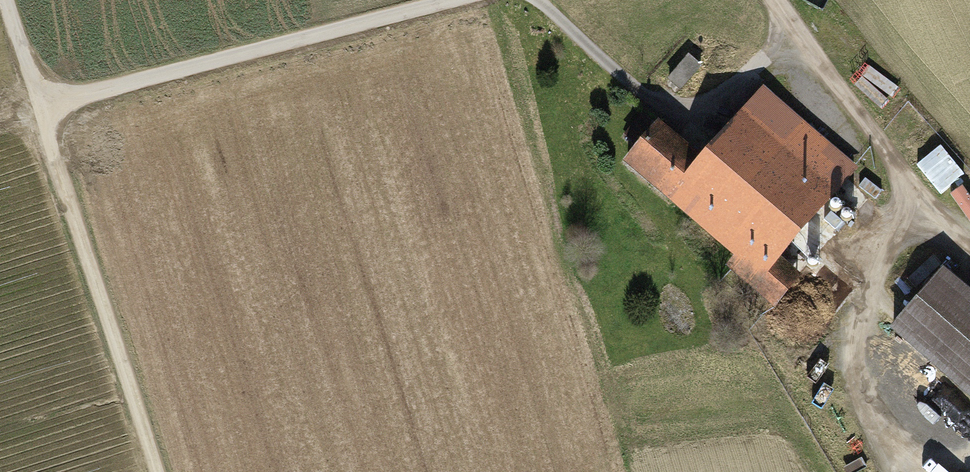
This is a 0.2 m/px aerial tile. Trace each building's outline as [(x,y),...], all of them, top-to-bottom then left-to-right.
[(760,284),(856,169),(759,87),(662,202),(760,284)] [(701,156),(653,116),(614,163),(662,202),(701,156)] [(940,194),(966,174),(943,144),(917,164),(940,194)] [(894,333),(969,396),(969,287),(948,269),(894,333)]
